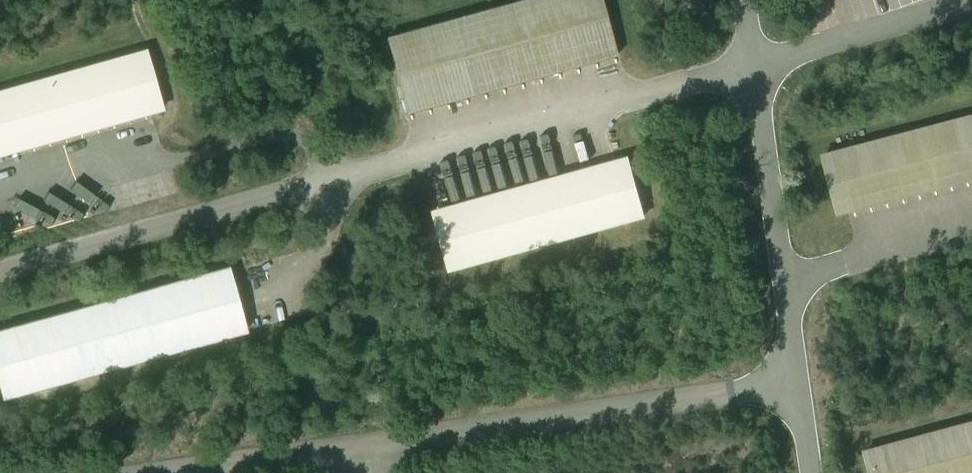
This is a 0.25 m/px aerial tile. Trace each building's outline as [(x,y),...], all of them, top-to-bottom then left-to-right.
[(406,115),(616,57),(600,0),(531,0),(385,40),(406,115)] [(160,110),(144,54),(0,94),(0,156),(160,110)] [(971,180),(971,119),(822,158),(837,215),(971,180)] [(627,161),(613,165),(433,214),(449,272),(642,218),(627,161)] [(243,331),(227,272),(0,334),(0,391),(2,399),(244,333),(243,331)] [(864,454),(869,472),(971,472),(971,425),(864,454)]
